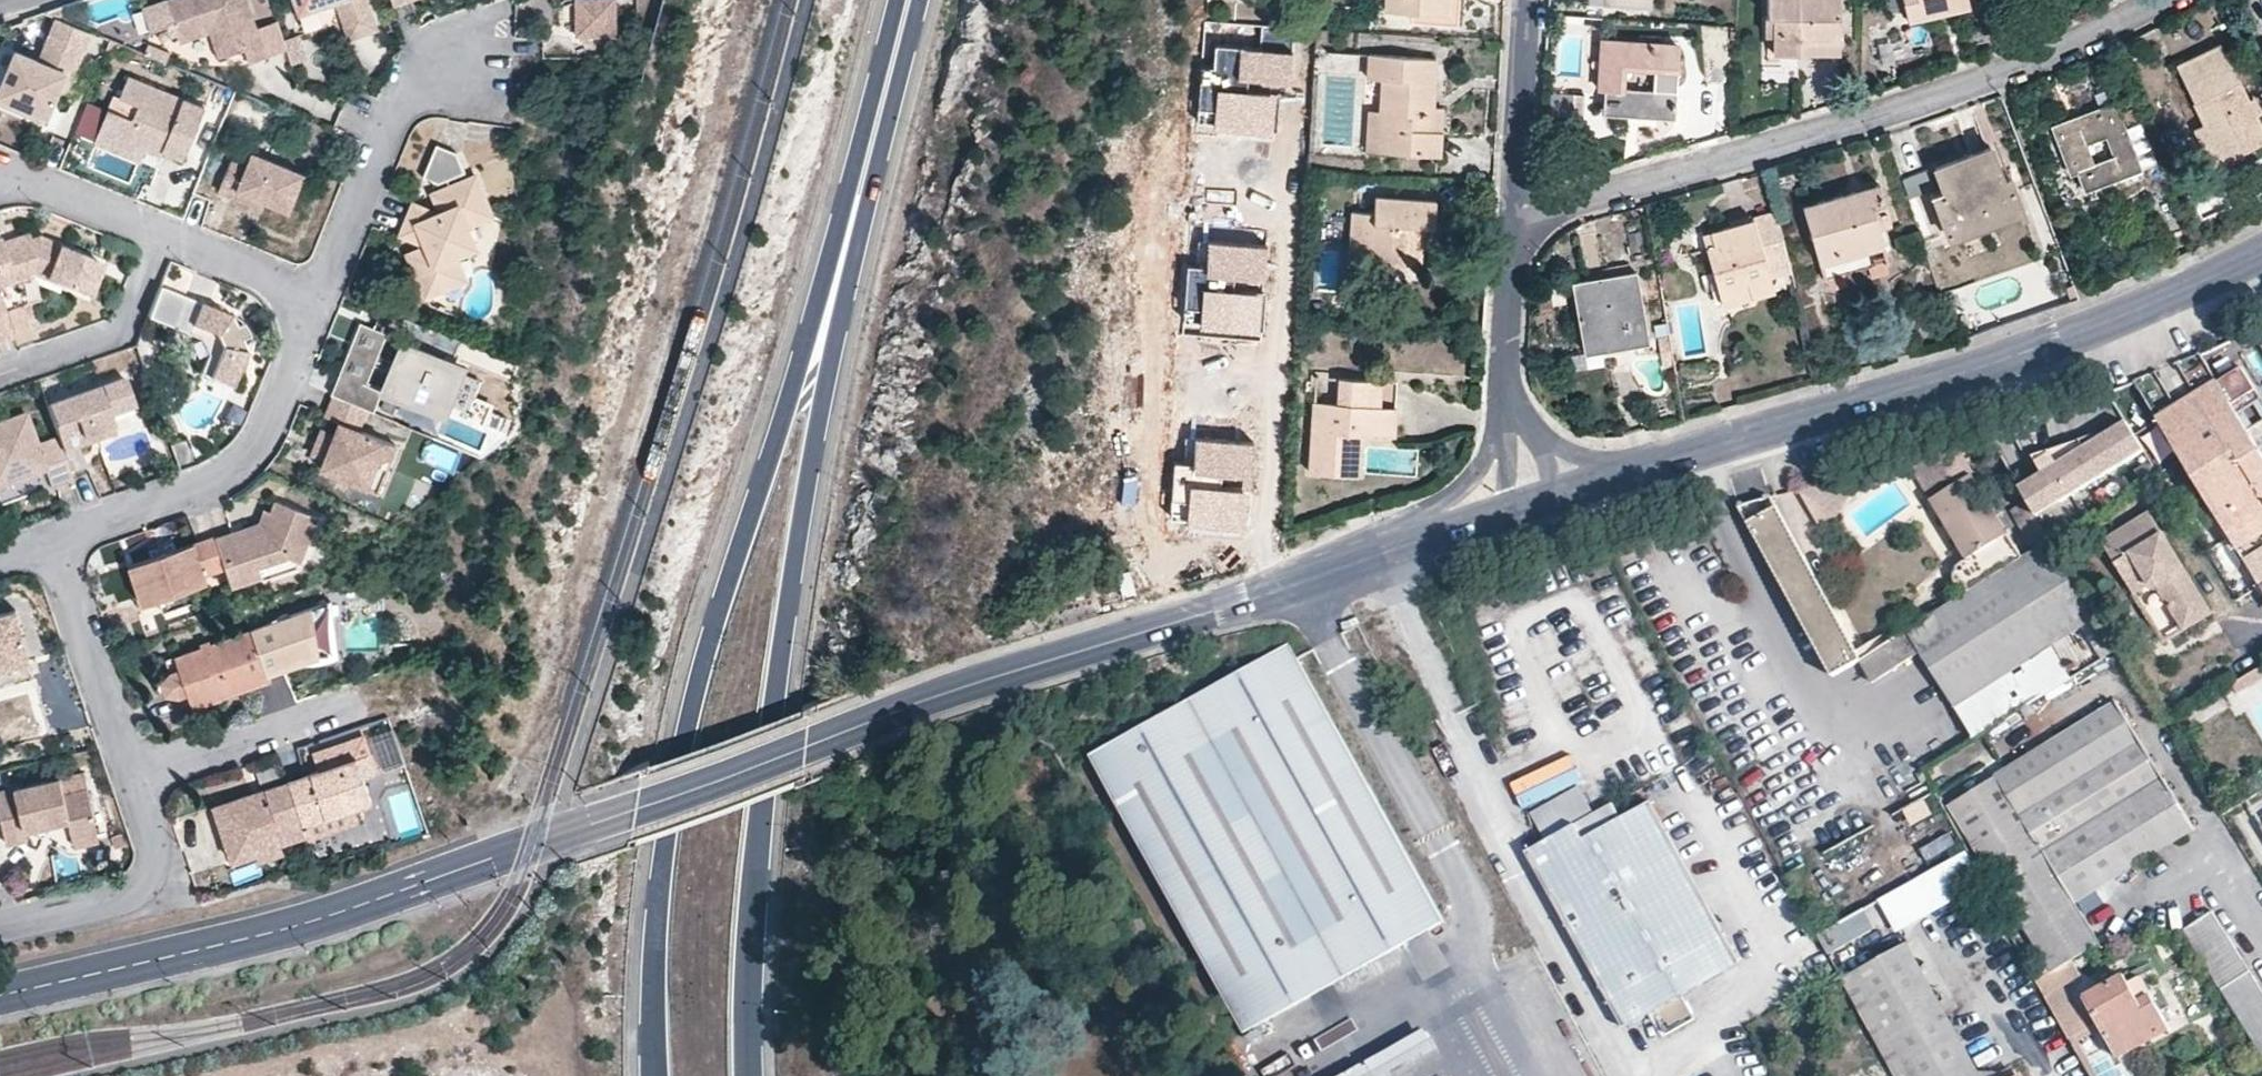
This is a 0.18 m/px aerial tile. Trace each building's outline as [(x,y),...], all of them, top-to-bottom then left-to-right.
[(138,8),(145,29),(169,21),(174,34),(214,20),(226,53),(241,48),(245,62),(263,55),(244,0),(162,0),(138,8)] [(296,14),(333,2),(335,8),(341,5),(344,13),(338,16),(346,38),(373,28),(363,0),(291,0),(296,14)] [(575,36),(611,37),(610,0),(574,0),(575,36)] [(1450,0),(1387,0),(1386,11),(1449,14),(1450,0)] [(1840,0),(1769,0),(1768,17),(1774,18),(1775,52),(1799,53),(1799,52),(1800,41),(1841,41),(1840,0)] [(1909,18),(1970,4),(1969,0),(1904,0),(1909,18)] [(69,23),(62,3),(41,11),(69,23)] [(338,16),(344,13),(341,5),(335,8),(338,16)] [(87,31),(69,23),(53,17),(42,46),(34,63),(11,54),(0,82),(0,99),(42,117),(53,91),(60,73),(68,77),(74,60),(87,31)] [(177,42),(208,32),(217,57),(226,53),(214,20),(174,34),(177,42)] [(1674,70),(1676,45),(1604,40),(1600,88),(1605,89),(1603,112),(1674,117),(1677,71),(1674,70)] [(1800,41),(1799,52),(1840,52),(1841,41),(1800,41)] [(2261,140),(2261,129),(2221,44),(2179,64),(2206,122),(2224,159),(2253,145),(2261,140)] [(1291,74),(1292,55),(1214,54),(1214,69),(1204,69),(1203,128),(1220,129),(1220,140),(1282,141),(1283,74),(1291,74)] [(1432,131),(1434,108),(1437,60),(1370,55),(1369,78),(1382,79),(1380,112),(1378,150),(1440,155),(1441,132),(1432,131)] [(68,77),(60,73),(53,91),(61,94),(68,77)] [(182,161),(202,109),(127,77),(118,100),(113,97),(108,109),(124,116),(113,144),(135,153),(137,149),(145,153),(158,157),(160,153),(182,161)] [(41,122),(42,117),(0,99),(0,106),(41,122)] [(84,100),(75,133),(94,138),(103,105),(84,100)] [(2115,100),(2053,124),(2069,166),(2075,163),(2086,190),(2142,168),(2115,100)] [(1432,131),(1441,132),(1443,109),(1434,108),(1432,131)] [(135,153),(113,144),(124,116),(108,109),(94,145),(140,164),(145,153),(137,149),(135,153)] [(1380,112),(1369,111),(1368,150),(1378,150),(1380,112)] [(2258,155),(2253,145),(2224,159),(2206,122),(2196,127),(2219,173),(2258,155)] [(458,157),(434,149),(422,180),(436,186),(465,175),(458,157)] [(1991,149),(1938,168),(1947,194),(1934,198),(1950,239),(2022,211),(2010,180),(2004,181),(1991,149)] [(300,173),(250,152),(244,167),(227,161),(216,191),(232,198),(236,188),(263,199),(286,208),(300,173)] [(1902,180),(1908,199),(1936,190),(1930,171),(1902,180)] [(416,226),(474,249),(467,229),(490,219),(475,178),(432,195),(437,213),(431,216),(415,209),(412,217),(418,225),(416,226)] [(1889,260),(1885,246),(1878,223),(1891,220),(1880,185),(1804,206),(1821,265),(1825,279),(1829,278),(1833,290),(1849,284),(1847,273),(1869,267),(1873,277),(1890,272),(1887,262),(1889,260)] [(236,188),(232,198),(258,209),(263,199),(236,188)] [(1434,227),(1436,202),(1375,198),(1375,212),(1354,211),(1350,259),(1420,263),(1424,226),(1434,227)] [(418,225),(412,217),(415,209),(409,207),(402,221),(416,226),(418,225)] [(2025,218),(2022,211),(1950,239),(1953,247),(2025,218)] [(1782,226),(1779,215),(1754,221),(1758,233),(1782,226)] [(416,226),(402,221),(397,236),(405,239),(416,226)] [(1782,226),(1758,233),(1754,221),(1704,235),(1719,289),(1747,282),(1751,296),(1774,289),(1770,275),(1793,269),(1782,226)] [(405,239),(420,246),(417,250),(406,254),(421,294),(440,287),(433,265),(453,257),(474,249),(416,226),(405,239)] [(1,244),(3,251),(29,242),(26,235),(1,244)] [(32,274),(66,287),(86,295),(97,262),(40,238),(29,242),(3,251),(1,244),(0,243),(0,284),(15,279),(32,274)] [(1258,338),(1263,251),(1214,249),(1213,271),(1191,270),(1188,335),(1258,338)] [(440,287),(462,280),(453,257),(433,265),(440,287)] [(1647,340),(1634,273),(1575,283),(1587,350),(1647,340)] [(1751,296),(1747,282),(1719,289),(1723,304),(1751,296)] [(177,335),(197,343),(203,359),(195,376),(224,389),(239,354),(233,351),(238,340),(233,330),(226,331),(224,319),(182,301),(170,331),(177,335)] [(386,335),(358,323),(336,376),(328,396),(331,397),(365,411),(372,414),(382,389),(367,383),(374,367),(391,374),(394,367),(389,366),(376,360),(386,335)] [(398,359),(403,345),(398,343),(393,357),(398,359)] [(457,373),(430,362),(432,357),(403,345),(398,359),(393,357),(389,366),(394,367),(383,394),(412,405),(415,399),(442,410),(457,373)] [(2209,369),(2231,360),(2226,348),(2204,357),(2209,369)] [(2243,370),(2219,385),(2248,432),(2261,423),(2261,399),(2243,370)] [(478,382),(457,373),(442,410),(464,418),(478,382)] [(122,379),(44,405),(55,438),(61,452),(85,443),(82,435),(111,426),(108,416),(132,407),(122,379)] [(1310,472),(1357,475),(1360,434),(1393,435),(1395,407),(1382,407),(1383,382),(1340,379),(1338,404),(1315,403),(1310,472)] [(1396,383),(1383,382),(1382,407),(1395,407),(1396,383)] [(2159,421),(2189,471),(2212,506),(2207,509),(2227,541),(2232,538),(2261,586),(2261,454),(2248,432),(2219,385),(2159,421)] [(333,476),(363,488),(371,467),(386,463),(394,446),(357,432),(365,411),(331,397),(322,419),(336,424),(330,437),(326,436),(315,459),(321,462),(317,470),(333,476)] [(34,444),(22,413),(0,421),(0,485),(42,472),(47,488),(69,480),(61,452),(55,438),(34,444)] [(2062,503),(2144,453),(2126,425),(2100,441),(2045,474),(2062,503)] [(82,435),(85,443),(114,434),(111,426),(82,435)] [(2154,462),(2170,455),(2158,426),(2142,433),(2154,462)] [(309,457),(315,459),(326,436),(318,433),(309,457)] [(2045,474),(2100,441),(2097,436),(2034,456),(2045,474)] [(1248,532),(1251,447),(1186,445),(1185,468),(1176,468),(1174,519),(1196,519),(1196,530),(1248,532)] [(1934,458),(1919,467),(1934,491),(1949,482),(1934,458)] [(363,488),(374,492),(386,463),(371,467),(363,488)] [(2062,503),(2045,474),(2021,488),(2026,496),(2027,498),(2039,517),(2062,503)] [(1934,502),(1970,561),(2009,536),(1974,477),(1934,502)] [(268,510),(262,507),(256,523),(241,527),(243,533),(232,536),(230,530),(211,537),(221,567),(228,585),(257,576),(259,579),(295,567),(316,516),(272,498),(268,510)] [(1779,508),(1748,525),(1833,679),(1862,663),(1779,508)] [(2185,628),(2212,612),(2150,513),(2102,541),(2134,593),(2148,584),(2161,587),(2185,628)] [(230,530),(232,536),(243,533),(241,527),(230,530)] [(124,566),(137,605),(155,599),(159,613),(191,602),(187,589),(202,583),(200,574),(221,567),(211,537),(211,536),(124,566)] [(2119,649),(2054,542),(1863,659),(1875,681),(1922,652),(1955,706),(2053,647),(2086,627),(2104,658),(2119,649)] [(2148,584),(2134,593),(2164,640),(2185,628),(2161,587),(2148,584)] [(263,673),(293,664),(296,673),(329,662),(329,624),(329,605),(292,617),(293,620),(287,623),(281,627),(278,640),(251,639),(260,668),(263,673)] [(0,617),(0,668),(25,661),(11,614),(0,617)] [(248,632),(229,639),(163,661),(166,671),(168,678),(164,679),(161,681),(158,682),(157,686),(157,689),(158,692),(161,695),(164,697),(169,697),(172,695),(183,692),(189,708),(216,698),(261,683),(265,681),(263,673),(260,668),(251,639),(248,632)] [(1244,1026),(1442,917),(1289,637),(1091,747),(1244,1026)] [(2072,678),(2053,647),(1955,706),(1975,738),(2072,678)] [(2239,695),(2261,681),(2261,666),(2233,684),(2239,695)] [(2220,694),(2185,717),(2192,727),(2227,705),(2220,694)] [(2195,831),(2117,704),(1951,807),(2048,963),(2053,972),(2100,943),(2076,905),(2195,831)] [(284,780),(299,823),(346,808),(382,796),(374,774),(359,779),(352,759),(284,780)] [(46,815),(47,824),(67,819),(71,838),(96,833),(86,788),(61,794),(57,776),(0,788),(0,819),(5,842),(24,840),(23,830),(20,821),(46,815)] [(256,850),(253,839),(275,832),(278,840),(302,833),(299,823),(284,780),(211,804),(229,859),(256,850)] [(1643,786),(1526,849),(1622,1032),(1654,1015),(1665,1037),(1694,1021),(1683,999),(1741,967),(1643,786)] [(1923,800),(1901,811),(1909,828),(1932,818),(1923,800)] [(302,833),(304,836),(350,820),(346,808),(299,823),(302,833)] [(20,821),(23,830),(47,824),(46,815),(20,821)] [(256,850),(259,859),(281,852),(278,840),(275,832),(253,839),(256,850)] [(98,841),(96,833),(71,838),(73,845),(98,841)] [(229,859),(232,867),(259,859),(256,850),(229,859)] [(1896,938),(1988,888),(1969,852),(1877,904),(1896,938)] [(1873,933),(1862,912),(1819,936),(1830,957),(1873,933)] [(2212,914),(2185,932),(2261,1052),(2261,990),(2212,914)] [(1856,972),(1913,1075),(1980,1075),(1905,945),(1856,972)] [(1437,971),(1431,949),(1417,953),(1422,975),(1437,971)] [(2138,971),(2127,978),(2140,1002),(2152,996),(2138,971)] [(2127,978),(2087,999),(2119,1058),(2170,1030),(2152,996),(2140,1002),(2127,978)] [(1440,1054),(1428,1031),(1337,1075),(1396,1075),(1440,1054)]
